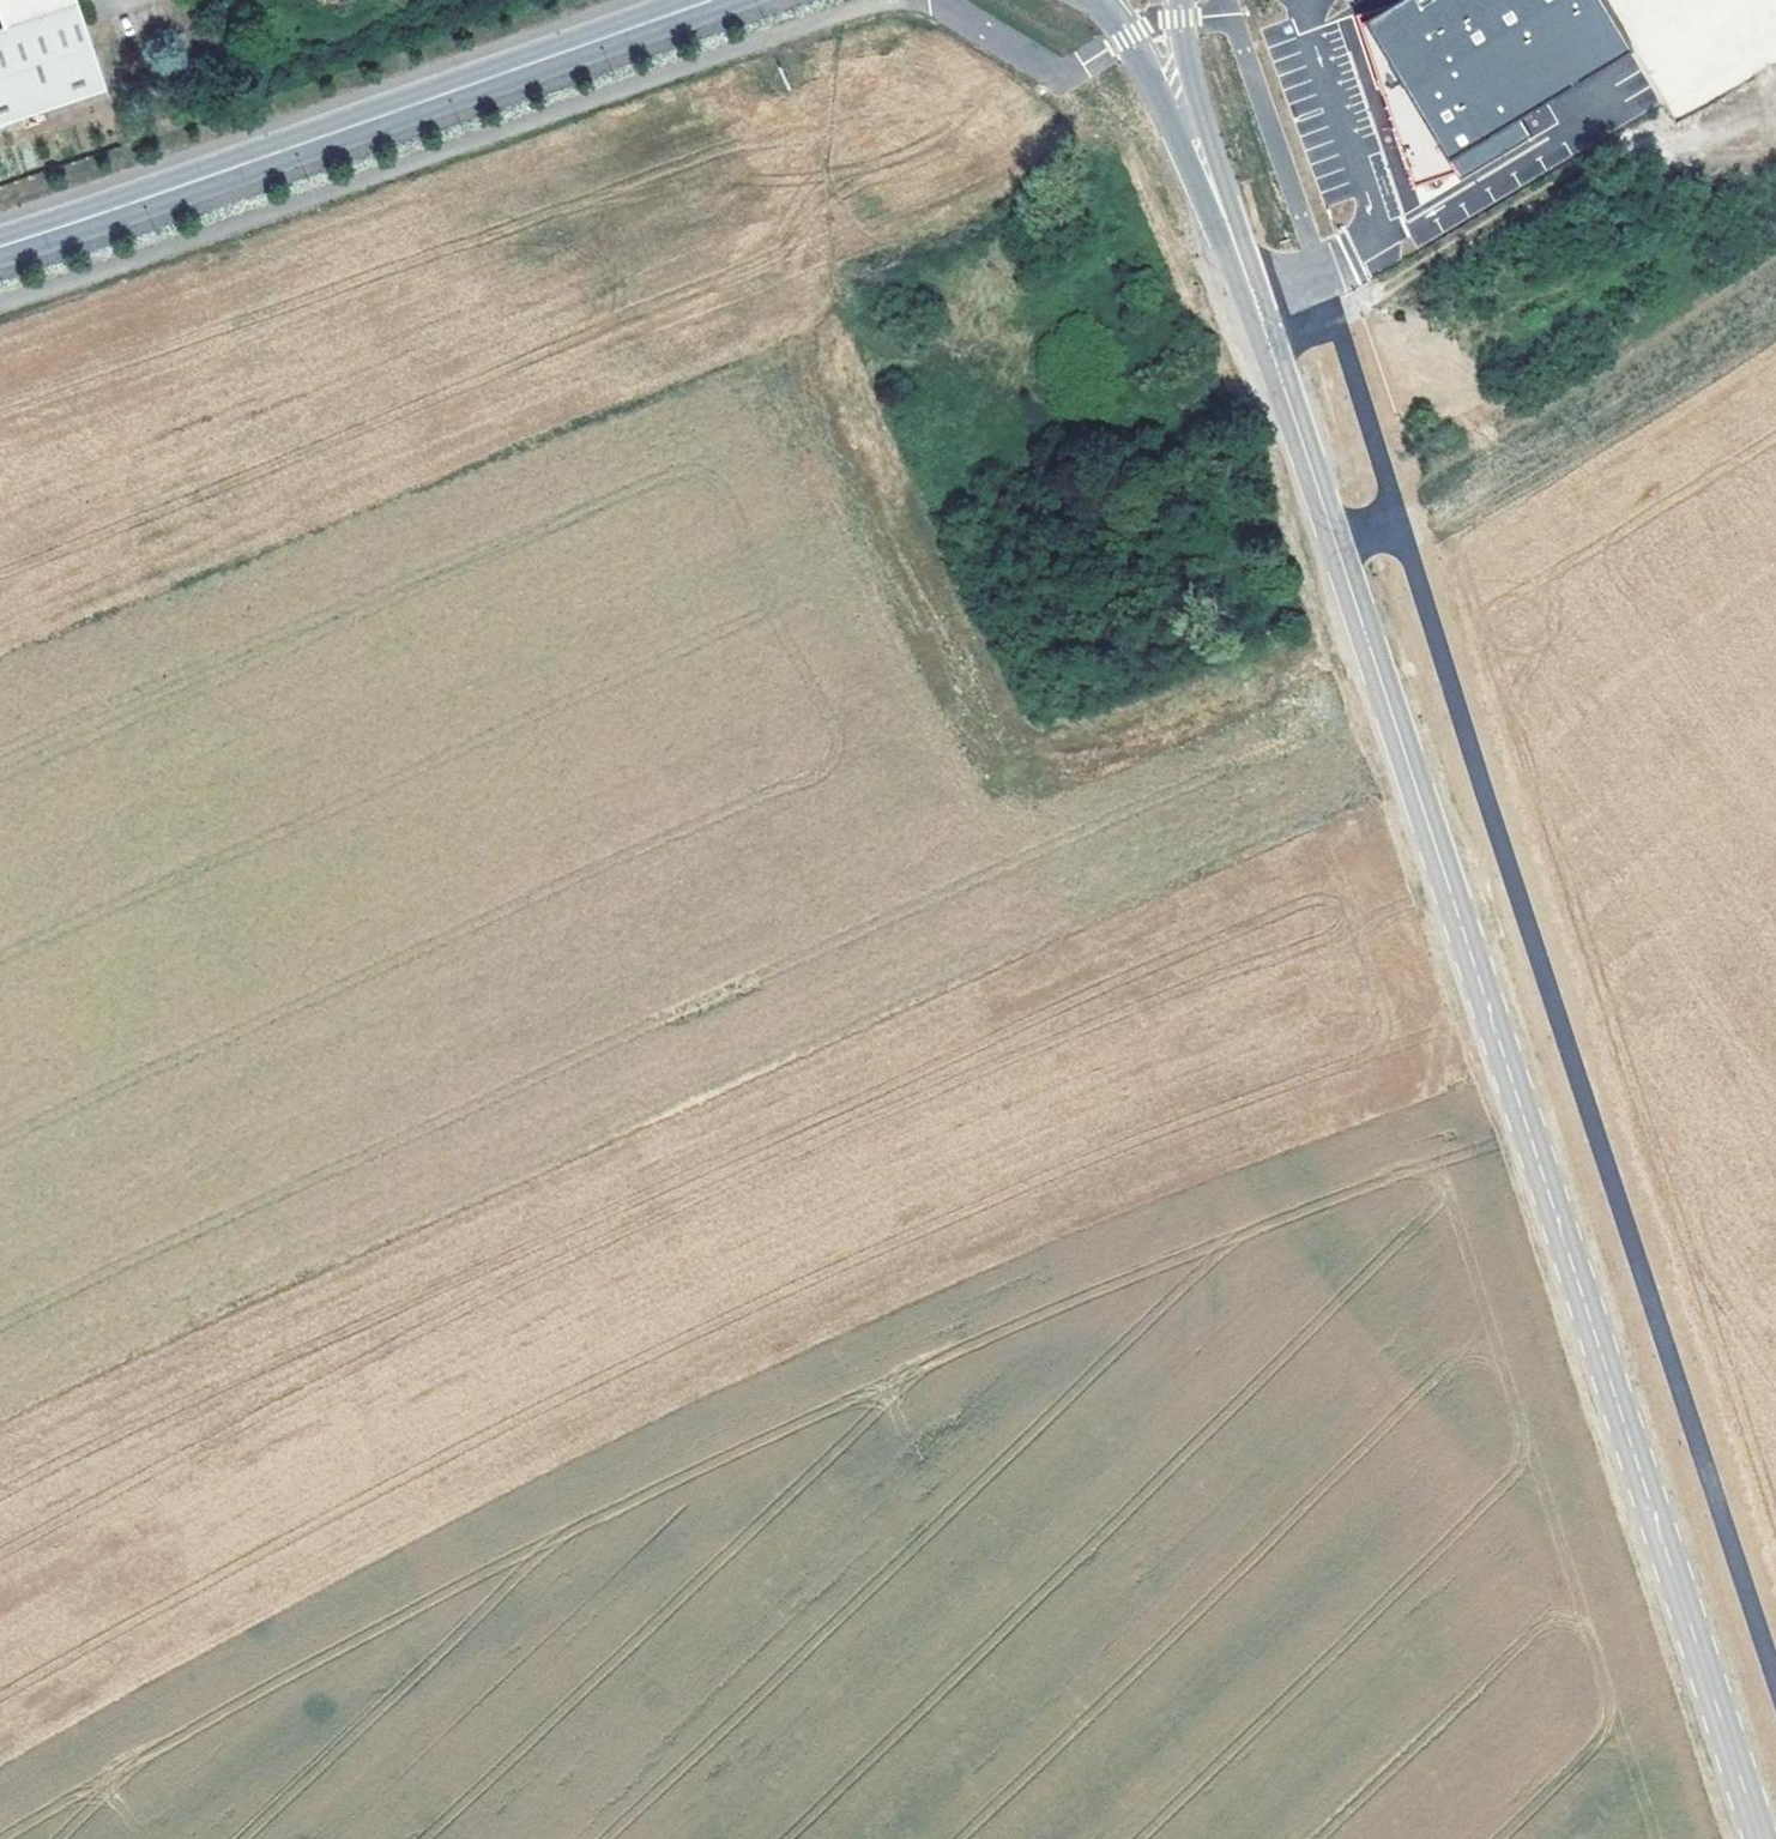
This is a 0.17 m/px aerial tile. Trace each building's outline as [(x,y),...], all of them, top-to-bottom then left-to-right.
[(64,0),(0,0),(0,12),(4,24),(0,25),(0,113),(91,82),(86,68),(64,0)] [(1421,209),(1561,123),(1548,99),(1632,52),(1602,0),(1387,0),(1357,17),(1421,209)] [(1644,60),(1773,0),(1610,0),(1644,60)]
